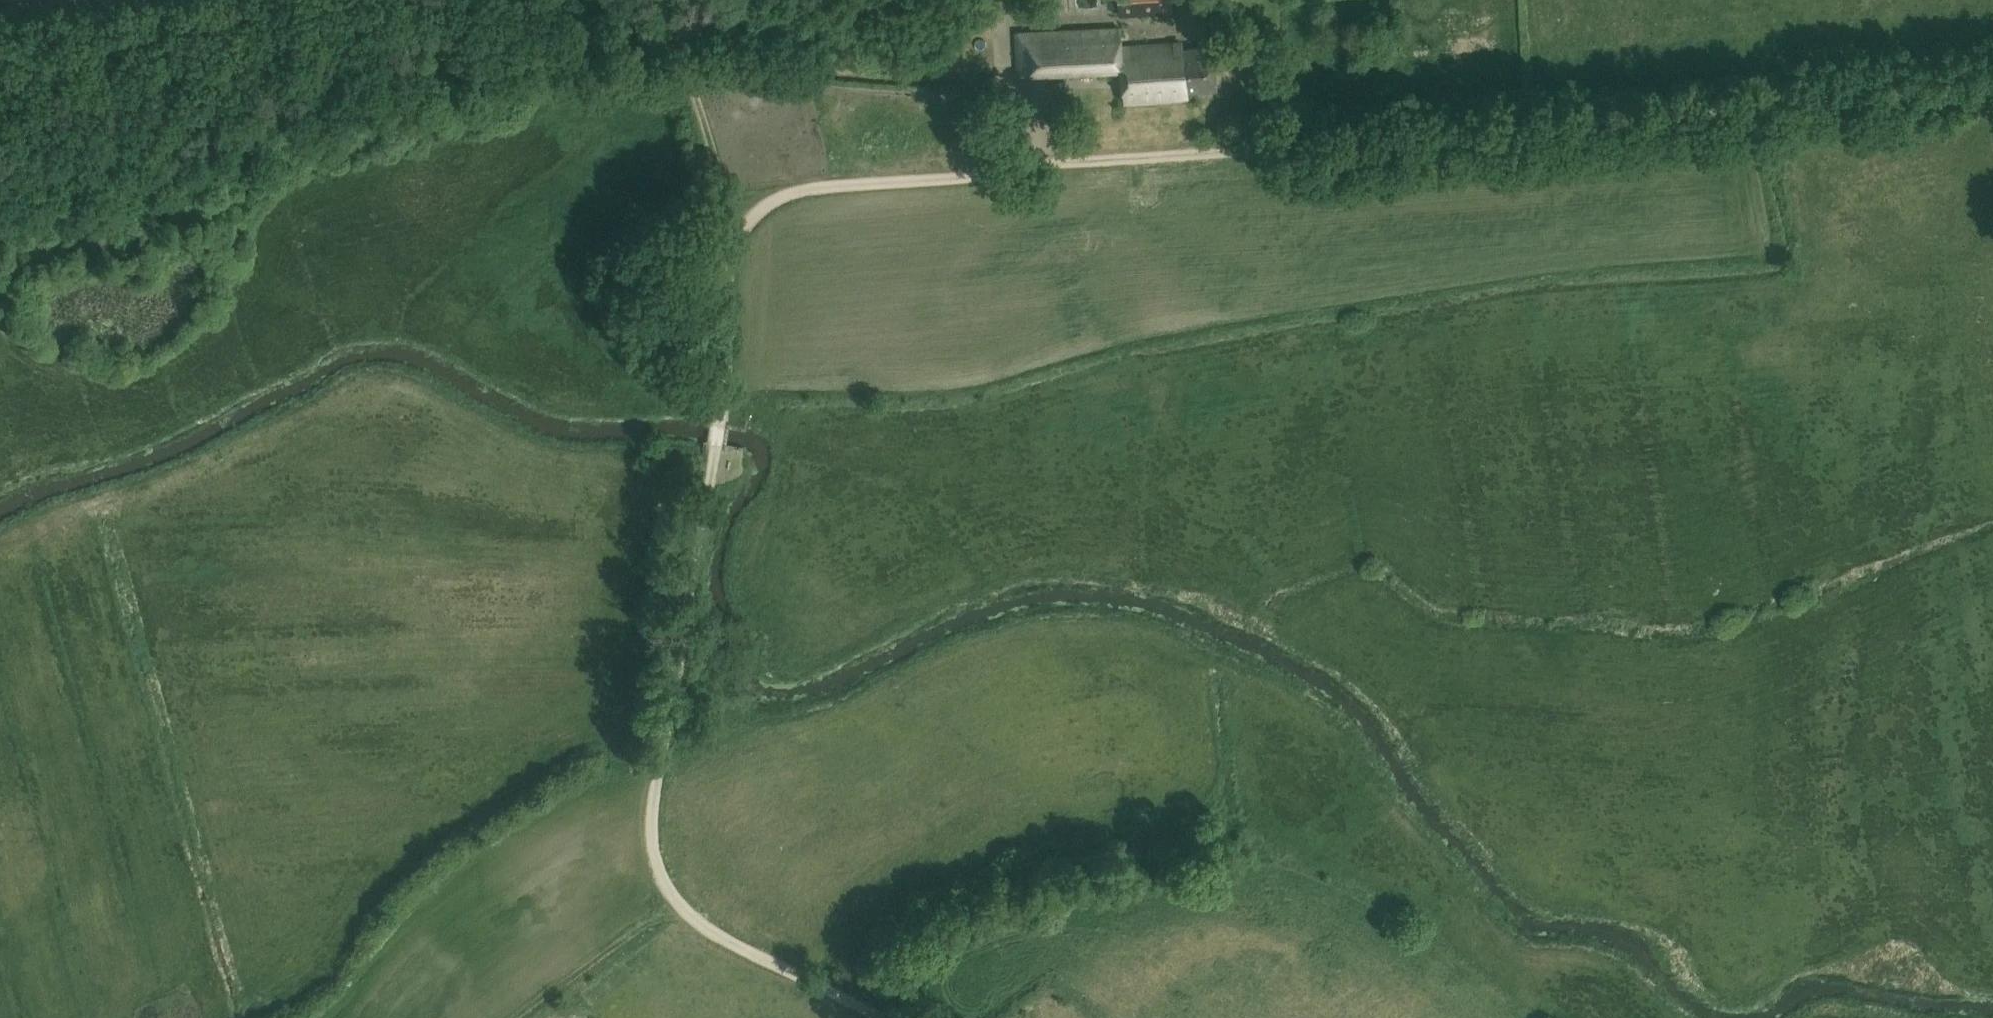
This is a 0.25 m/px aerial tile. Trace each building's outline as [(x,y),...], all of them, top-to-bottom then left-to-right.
[(1170,0),(1119,0),(1120,16),(1171,12),(1170,0)] [(1183,39),(1140,41),(1121,42),(1121,23),(1017,29),(1019,76),(1121,71),(1123,104),(1189,100),(1189,92),(1217,91),(1214,44),(1183,45),(1183,39)]
